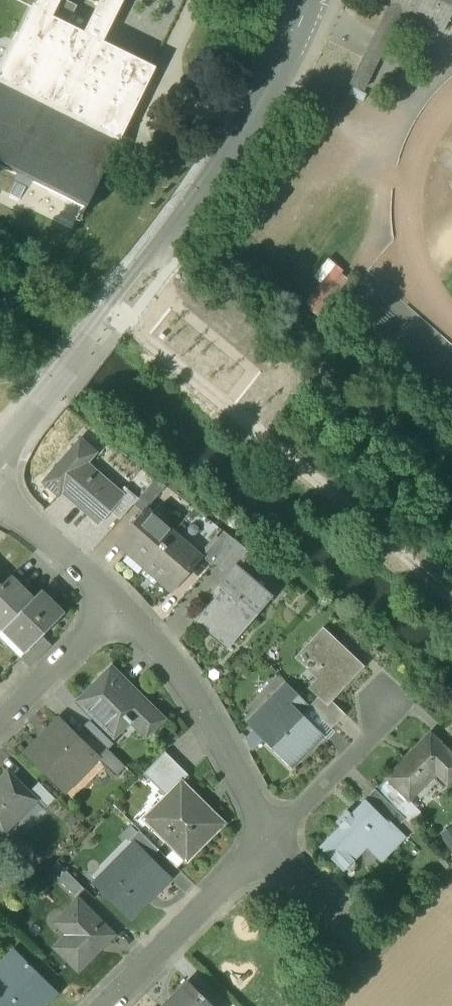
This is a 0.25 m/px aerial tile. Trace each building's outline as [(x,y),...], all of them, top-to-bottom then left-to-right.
[(32,7),(0,70),(0,168),(81,209),(77,217),(80,219),(147,85),(129,76),(137,58),(52,16),(60,0),(35,0),(32,7)] [(390,6),(403,12),(444,33),(451,16),(451,0),(378,0),(390,6)] [(372,42),(352,85),(364,91),(385,49),(403,12),(390,6),(372,42)] [(336,264),(305,302),(322,315),(353,277),(336,264)] [(122,493),(87,463),(96,453),(81,441),(45,483),(59,496),(62,492),(100,525),(111,512),(113,510),(111,509),(123,495),(122,493)] [(139,499),(133,505),(142,513),(146,508),(147,509),(166,487),(156,479),(139,499)] [(126,488),(122,493),(123,495),(111,509),(113,510),(111,512),(120,520),(133,505),(139,499),(126,488)] [(147,509),(146,508),(142,513),(115,544),(129,557),(133,553),(147,565),(175,533),(147,509)] [(224,532),(203,557),(204,558),(203,559),(212,566),(215,563),(234,540),(224,532)] [(175,533),(147,565),(162,578),(158,582),(173,595),(203,559),(204,558),(203,557),(175,533)] [(234,540),(215,563),(227,574),(236,564),(240,567),(251,553),(234,540)] [(227,574),(218,585),(223,589),(198,617),(212,630),(216,625),(235,641),(273,596),(240,567),(236,564),(227,574)] [(0,587),(0,623),(5,628),(8,625),(33,600),(10,577),(0,587)] [(33,600),(8,625),(28,646),(24,650),(25,651),(26,652),(42,635),(64,614),(41,592),(33,600)] [(363,666),(323,626),(298,652),(323,677),(310,689),(317,696),(308,705),(330,727),(344,713),(330,699),(363,666)] [(42,635),(26,652),(25,651),(19,657),(30,667),(52,644),(42,635)] [(113,666),(95,684),(97,686),(79,702),(94,717),(115,738),(131,722),(135,726),(136,725),(147,736),(164,718),(131,686),(132,684),(113,666)] [(278,674),(261,690),(268,697),(285,681),(278,674)] [(308,705),(285,682),(276,690),(300,713),(308,705)] [(300,713),(276,690),(267,699),(271,704),(262,713),(266,717),(253,729),(291,767),(322,736),(300,713)] [(115,738),(94,717),(85,726),(108,749),(118,740),(115,738)] [(62,722),(43,741),(41,738),(26,753),(65,793),(80,777),(98,758),(62,722)] [(387,778),(409,799),(435,773),(447,785),(451,779),(451,755),(450,753),(430,734),(387,778)] [(108,749),(98,758),(116,776),(126,767),(108,749)] [(188,775),(165,752),(144,774),(167,797),(181,782),(188,775)] [(0,780),(0,828),(5,834),(37,801),(8,772),(0,780)] [(387,778),(375,790),(405,819),(411,825),(423,813),(409,799),(387,778)] [(203,803),(181,782),(167,797),(150,814),(165,829),(165,835),(162,838),(187,862),(221,828),(199,807),(203,803)] [(56,799),(39,783),(31,791),(47,808),(56,799)] [(405,819),(375,790),(366,799),(396,828),(405,819)] [(366,799),(351,815),(347,811),(335,823),(339,827),(319,848),(343,871),(356,859),(351,853),(365,838),(370,842),(368,844),(383,859),(381,862),(406,838),(396,828),(366,799)] [(159,851),(141,832),(130,843),(137,850),(138,849),(150,860),(159,851)] [(150,860),(138,849),(137,850),(101,886),(98,882),(96,884),(130,919),(169,880),(150,860)] [(83,888),(66,871),(58,880),(75,896),(83,888)] [(113,934),(78,899),(63,913),(76,926),(55,947),(78,970),(113,934)] [(15,952),(0,967),(0,976),(11,986),(0,997),(0,1005),(45,1005),(57,994),(15,952)] [(170,999),(172,1001),(167,1005),(214,1005),(188,981),(170,999)]
